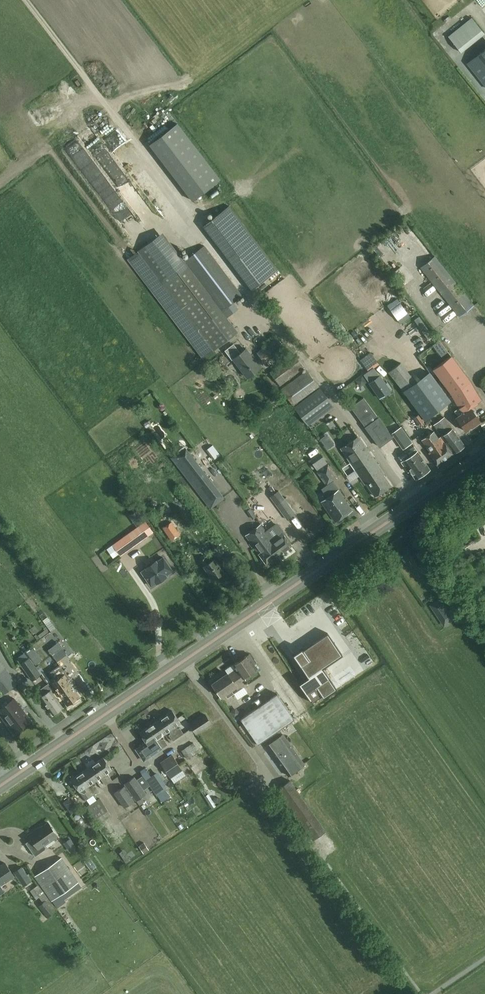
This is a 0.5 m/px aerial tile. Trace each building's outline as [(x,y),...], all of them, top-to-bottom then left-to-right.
[(472,17),(448,36),(461,52),(484,33),(472,17)] [(447,35),(439,40),(452,59),(460,53),(447,35)] [(466,63),(484,87),(484,48),(466,63)] [(158,95),(154,98),(162,108),(167,105),(158,95)] [(134,118),(139,126),(147,119),(142,112),(134,118)] [(178,126),(152,146),(194,203),(221,183),(178,126)] [(105,169),(110,166),(107,160),(101,163),(105,169)] [(278,270),(229,205),(203,226),(251,290),(278,270)] [(162,232),(128,258),(204,358),(238,332),(227,317),(234,312),(229,306),(242,295),(204,245),(184,261),(162,232)] [(459,316),(474,305),(435,256),(420,268),(459,316)] [(280,364),(283,361),(278,353),(286,347),(277,336),(257,352),(265,363),(274,356),(280,364)] [(232,360),(234,358),(248,377),(262,366),(256,358),(254,359),(246,348),(240,352),(234,343),(224,350),(232,360)] [(380,365),(371,352),(360,360),(367,370),(371,367),(373,370),(380,365)] [(283,361),(280,364),(281,365),(270,373),(280,386),(304,367),(294,353),(283,361)] [(451,356),(433,369),(452,397),(459,408),(454,411),(458,416),(456,418),(466,431),(469,430),(468,429),(471,426),(472,427),(481,421),(471,407),(482,400),(471,382),(451,356)] [(401,363),(389,372),(403,391),(416,381),(401,363)] [(293,405),(319,386),(307,369),(281,389),(293,405)] [(416,381),(403,391),(425,421),(451,402),(430,371),(416,381)] [(363,384),(367,382),(362,375),(356,380),(358,384),(363,384)] [(379,375),(369,382),(380,398),(391,391),(379,375)] [(308,426),(334,406),(321,387),(294,407),(308,426)] [(288,415),(295,410),(286,397),(279,401),(288,415)] [(364,427),(379,447),(393,437),(363,397),(350,407),(365,426),(364,427)] [(413,417),(419,425),(425,421),(419,413),(413,417)] [(434,424),(442,435),(454,453),(465,445),(452,428),(444,417),(434,424)] [(452,453),(441,436),(439,438),(434,431),(422,440),(430,451),(429,452),(437,463),(436,464),(437,464),(453,453),(453,452),(452,453)] [(355,470),(374,457),(359,436),(340,448),(355,470)] [(408,436),(398,442),(403,449),(412,443),(408,436)] [(327,437),(321,440),(324,446),(330,443),(327,437)] [(211,509),(224,499),(185,449),(172,459),(211,509)] [(416,479),(430,469),(418,451),(401,462),(408,472),(410,470),(416,479)] [(320,453),(310,460),(317,470),(317,471),(327,485),(337,478),(320,453)] [(374,457),(355,470),(365,484),(366,483),(375,496),(391,485),(383,475),(385,474),(374,457)] [(279,490),(270,497),(287,520),(296,513),(279,490)] [(335,521),(352,510),(338,490),(322,501),(335,521)] [(316,513),(304,519),(308,527),(320,521),(316,513)] [(146,521),(129,533),(137,544),(149,535),(153,540),(157,537),(146,521)] [(267,540),(271,537),(261,524),(246,535),(256,549),(259,553),(267,564),(276,557),(271,549),(272,548),(273,548),(277,545),(275,542),(271,545),(267,540)] [(272,538),(271,537),(267,540),(271,545),(275,542),(277,545),(273,548),(272,548),(271,549),(276,557),(292,545),(284,535),(281,531),(272,538)] [(163,556),(156,561),(141,571),(151,586),(166,575),(173,570),(163,556)] [(200,560),(204,566),(213,579),(224,572),(215,559),(210,562),(206,556),(200,560)] [(433,583),(439,592),(447,587),(441,578),(433,583)] [(460,617),(454,607),(446,596),(431,605),(439,616),(446,626),(460,617)] [(445,637),(455,632),(452,625),(442,629),(445,637)] [(47,629),(38,635),(40,638),(49,632),(47,629)] [(302,648),(292,654),(308,677),(298,683),(311,702),(320,693),(322,695),(335,686),(322,667),(342,654),(327,632),(303,649),(302,648)] [(52,654),(62,647),(58,642),(48,650),(52,654)] [(36,665),(42,660),(33,648),(27,652),(36,665)] [(41,674),(29,657),(29,658),(25,653),(17,658),(21,663),(21,664),(32,681),(41,674)] [(233,664),(237,669),(245,682),(247,684),(261,675),(254,665),(256,663),(249,654),(247,655),(233,664)] [(0,661),(0,694),(2,696),(18,683),(0,661)] [(49,672),(58,686),(55,688),(67,705),(79,696),(68,679),(69,678),(60,664),(49,672)] [(245,682),(237,669),(229,675),(227,673),(212,684),(221,697),(225,694),(231,689),(236,686),(237,688),(245,682)] [(41,689),(45,694),(40,697),(53,714),(63,707),(51,691),(53,689),(48,683),(41,689)] [(258,744),(294,719),(277,694),(241,719),(258,744)] [(14,734),(31,721),(14,698),(0,709),(0,715),(14,734)] [(233,709),(229,712),(234,718),(240,713),(237,710),(233,709)] [(164,716),(178,737),(184,734),(180,728),(178,729),(176,726),(181,723),(172,711),(164,716)] [(196,733),(211,723),(205,715),(190,725),(196,733)] [(178,737),(164,716),(156,722),(164,734),(169,731),(170,734),(169,735),(173,741),(178,737)] [(156,722),(148,727),(162,748),(168,744),(164,739),(162,740),(160,737),(164,734),(156,722)] [(162,748),(148,727),(140,733),(148,745),(153,742),(155,744),(153,746),(157,752),(162,748)] [(288,775),(305,763),(283,733),(267,744),(288,775)] [(140,758),(149,754),(144,742),(135,746),(140,758)] [(199,751),(193,742),(181,750),(187,759),(199,751)] [(178,749),(174,752),(179,761),(183,759),(178,749)] [(160,762),(171,778),(183,770),(172,754),(160,762)] [(112,781),(107,773),(112,770),(103,757),(95,763),(109,783),(112,781)] [(109,783),(95,763),(87,768),(96,781),(100,777),(105,785),(109,783)] [(140,771),(143,775),(157,796),(166,790),(162,785),(164,784),(151,764),(140,771)] [(195,775),(201,771),(196,764),(191,768),(195,775)] [(87,768),(79,774),(93,795),(99,791),(95,785),(93,786),(91,784),(96,781),(87,768)] [(93,795),(79,774),(71,779),(79,792),(84,789),(86,791),(84,792),(88,798),(93,795)] [(134,777),(124,784),(136,800),(146,794),(142,788),(148,784),(141,774),(135,778),(134,777)] [(313,840),(326,831),(290,778),(279,789),(313,840)] [(135,800),(125,785),(114,793),(125,808),(135,800)] [(208,793),(202,795),(209,807),(214,805),(208,793)] [(100,798),(87,807),(98,824),(111,815),(100,798)] [(63,803),(67,809),(71,806),(71,803),(68,799),(63,803)] [(75,814),(85,808),(81,801),(71,807),(75,814)] [(44,845),(57,836),(48,822),(36,830),(36,829),(28,835),(31,839),(26,843),(35,856),(45,849),(45,847),(44,845)] [(70,838),(64,842),(70,851),(76,847),(70,838)] [(141,852),(148,850),(147,844),(140,846),(141,852)] [(105,847),(110,857),(114,854),(109,845),(105,847)] [(116,866),(121,864),(118,855),(113,857),(116,866)] [(62,857),(35,876),(55,905),(57,908),(65,902),(63,899),(71,893),(82,886),(79,882),(62,857)] [(91,858),(85,860),(88,867),(94,865),(91,858)] [(4,891),(0,885),(14,876),(5,863),(0,866),(0,894),(4,891)] [(14,872),(24,886),(32,881),(22,866),(14,872)] [(57,910),(38,885),(33,889),(43,903),(39,906),(48,917),(57,910)]
